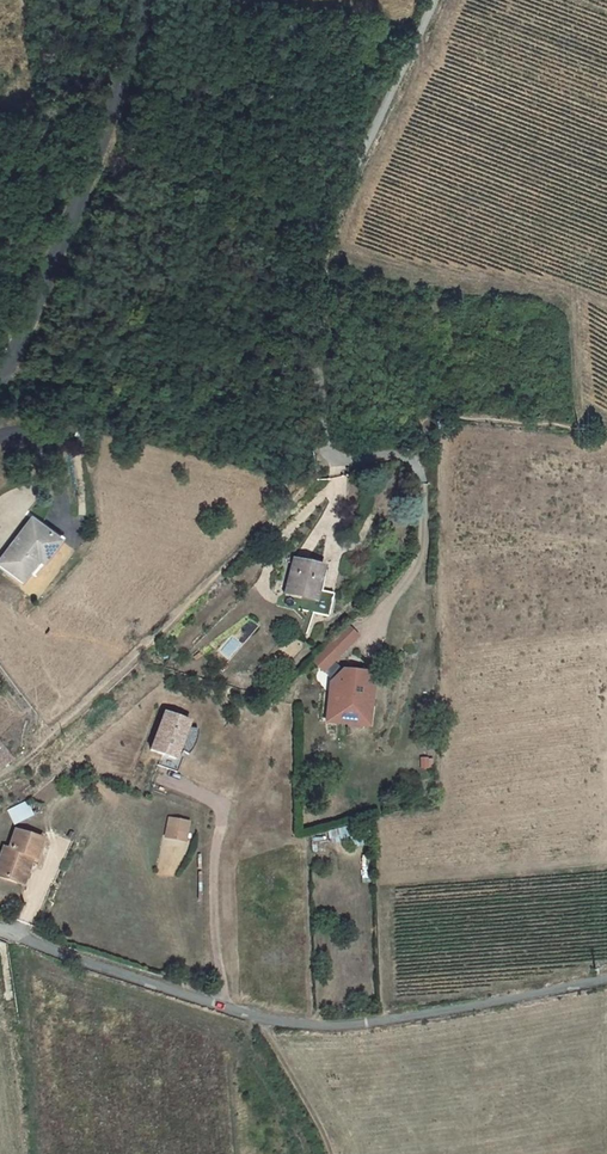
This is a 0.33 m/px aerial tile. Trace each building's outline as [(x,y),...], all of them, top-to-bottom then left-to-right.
[(47,558),(61,539),(31,518),(0,561),(24,578),(42,554),(47,558)] [(294,584),(291,598),(321,604),(326,579),(309,576),(314,551),(285,545),(278,581),(294,584)] [(338,670),(337,680),(352,682),(353,671),(338,670)] [(365,726),(368,700),(359,699),(361,683),(352,682),(337,680),(332,679),(327,722),(332,722),(331,734),(345,736),(347,724),(365,726)] [(165,755),(162,766),(181,772),(188,752),(191,754),(196,746),(198,739),(199,733),(199,728),(188,727),(190,720),(174,715),(173,718),(165,715),(153,751),(165,755)] [(13,763),(0,745),(0,771),(13,763)] [(28,802),(8,809),(13,825),(33,817),(28,802)] [(171,820),(167,836),(187,840),(190,824),(171,820)] [(19,882),(18,885),(27,888),(43,839),(17,830),(11,849),(5,847),(0,862),(0,876),(19,882)]
